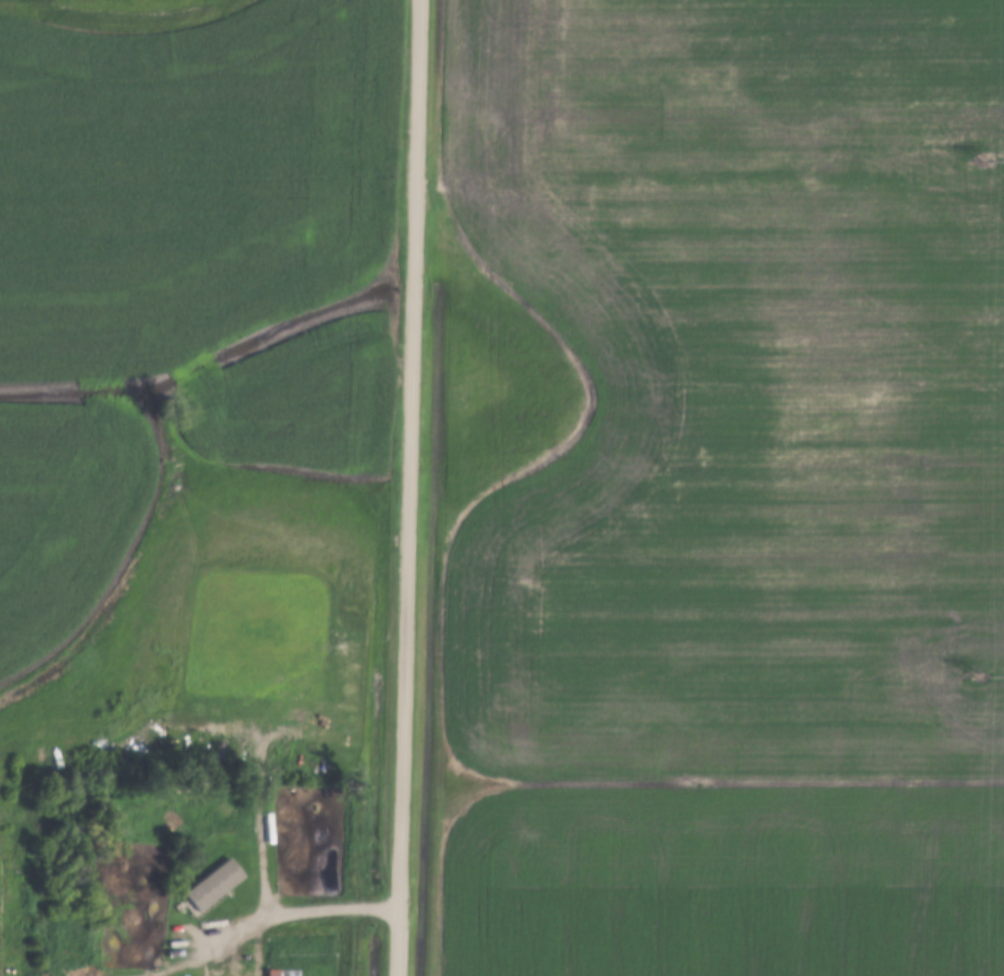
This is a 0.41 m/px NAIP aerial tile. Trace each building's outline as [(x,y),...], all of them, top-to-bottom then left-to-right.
[(225,857),(240,876),(193,913),(178,894),(225,857)]
